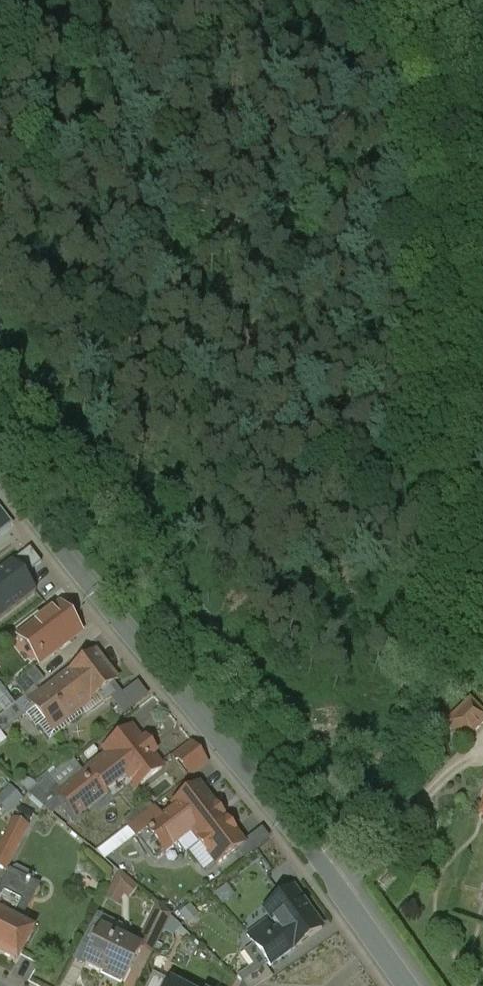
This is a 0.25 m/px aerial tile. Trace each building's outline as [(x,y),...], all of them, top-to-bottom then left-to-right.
[(0,510),(0,536),(12,526),(0,510)] [(13,563),(23,577),(41,564),(30,550),(13,563)] [(35,592),(23,577),(13,563),(0,572),(0,619),(35,592)] [(59,606),(17,638),(39,665),(81,634),(59,606)] [(96,653),(69,673),(90,701),(98,695),(104,703),(114,695),(108,687),(117,680),(96,653)] [(44,681),(34,668),(15,684),(25,696),(44,681)] [(69,674),(31,702),(52,729),(90,701),(69,674)] [(445,724),(463,742),(482,723),(482,715),(469,701),(445,724)] [(0,718),(0,726),(3,730),(15,720),(8,711),(0,718)] [(109,763),(100,770),(96,764),(89,769),(106,790),(121,778),(134,794),(167,775),(133,726),(99,751),(109,763)] [(193,738),(172,751),(187,778),(209,765),(193,738)] [(62,790),(56,795),(64,804),(74,817),(107,791),(106,790),(89,769),(62,790)] [(50,775),(27,793),(51,814),(64,804),(56,795),(62,790),(50,775)] [(0,796),(0,802),(10,811),(23,797),(10,785),(0,796)] [(199,788),(173,807),(193,833),(199,841),(225,822),(199,788)] [(153,807),(128,826),(147,852),(158,844),(145,828),(160,817),(153,807)] [(160,817),(145,828),(158,844),(165,854),(193,833),(173,807),(160,817)] [(30,814),(20,809),(15,819),(25,824),(30,814)] [(0,846),(0,868),(5,870),(24,835),(9,828),(0,846)] [(117,870),(104,897),(123,907),(137,880),(117,870)] [(9,871),(0,888),(0,914),(19,924),(38,886),(9,871)] [(292,889),(265,909),(279,928),(274,932),(266,921),(247,935),(270,966),(321,928),(292,889)] [(158,906),(140,941),(154,948),(169,916),(158,906)] [(15,963),(32,931),(19,924),(0,914),(0,955),(15,963)] [(139,951),(101,932),(83,966),(121,985),(139,951)] [(242,982),(245,985),(259,985),(272,977),(265,966),(242,982)]
